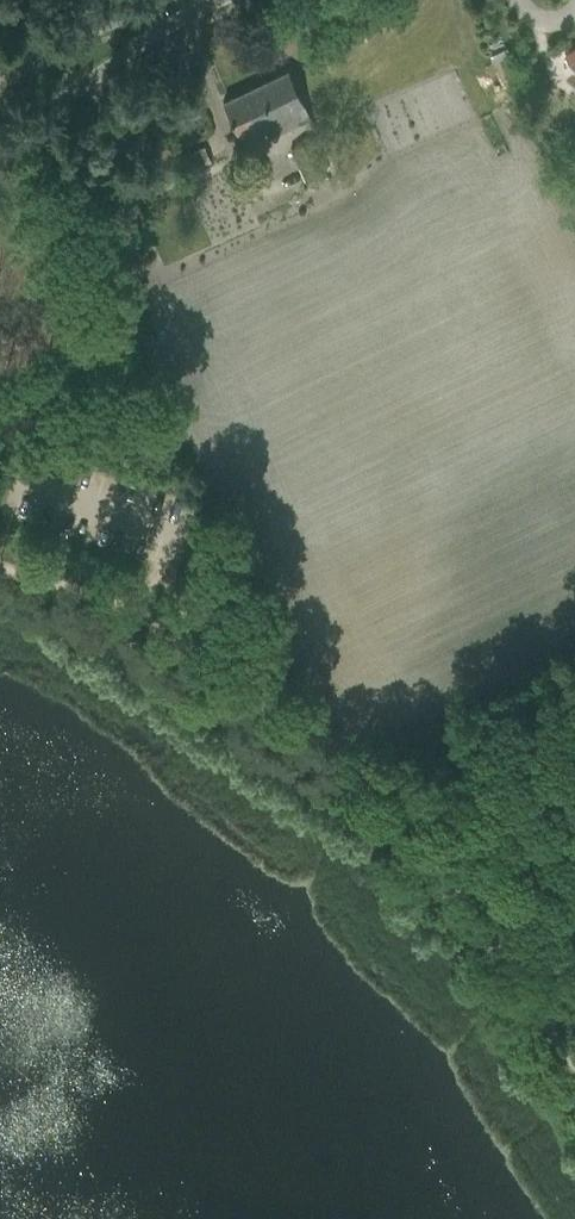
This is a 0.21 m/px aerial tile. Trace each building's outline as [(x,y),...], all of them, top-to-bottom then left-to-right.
[(564,50),(572,67),(574,66),(574,45),(564,50)] [(504,86),(511,83),(517,96),(527,91),(508,47),(490,54),(504,86)] [(263,124),(269,136),(310,117),(288,70),(223,101),(239,135),(263,124)] [(289,147),(302,181),(326,171),(313,138),(289,147)] [(206,146),(190,153),(196,167),(212,160),(206,146)]
